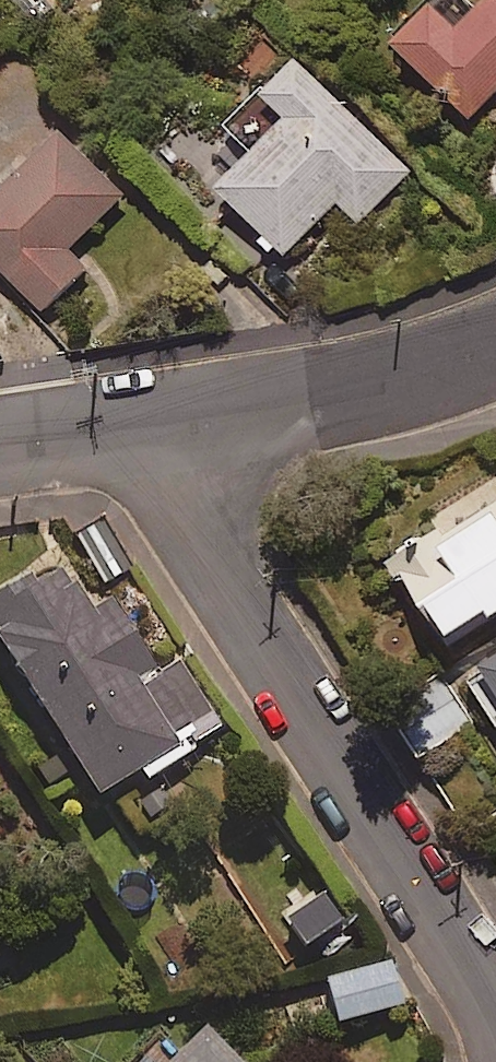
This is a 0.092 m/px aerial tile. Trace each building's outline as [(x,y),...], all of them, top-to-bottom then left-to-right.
[(38,28),(63,0),(7,0),(38,28)] [(385,42),(468,120),(495,90),(495,0),(425,0),(385,42)] [(294,58),(224,127),(250,154),(216,187),(282,255),(336,202),(356,223),(407,174),(294,58)] [(56,132),(0,186),(0,270),(40,312),(85,268),(67,250),(120,198),(56,132)] [(397,568),(444,645),(495,613),(495,508),(397,568)] [(54,564),(0,599),(0,655),(94,800),(136,773),(142,782),(220,732),(177,665),(156,678),(107,602),(87,615),(54,564)] [(466,676),(495,722),(495,657),(466,676)] [(473,723),(439,673),(382,712),(416,761),(473,723)] [(337,925),(320,898),(285,919),(303,947),(337,925)] [(398,1009),(387,966),(320,985),(332,1027),(398,1009)] [(212,1029),(177,1061),(244,1061),(212,1029)] [(161,1046),(145,1061),(177,1061),(161,1046)]
